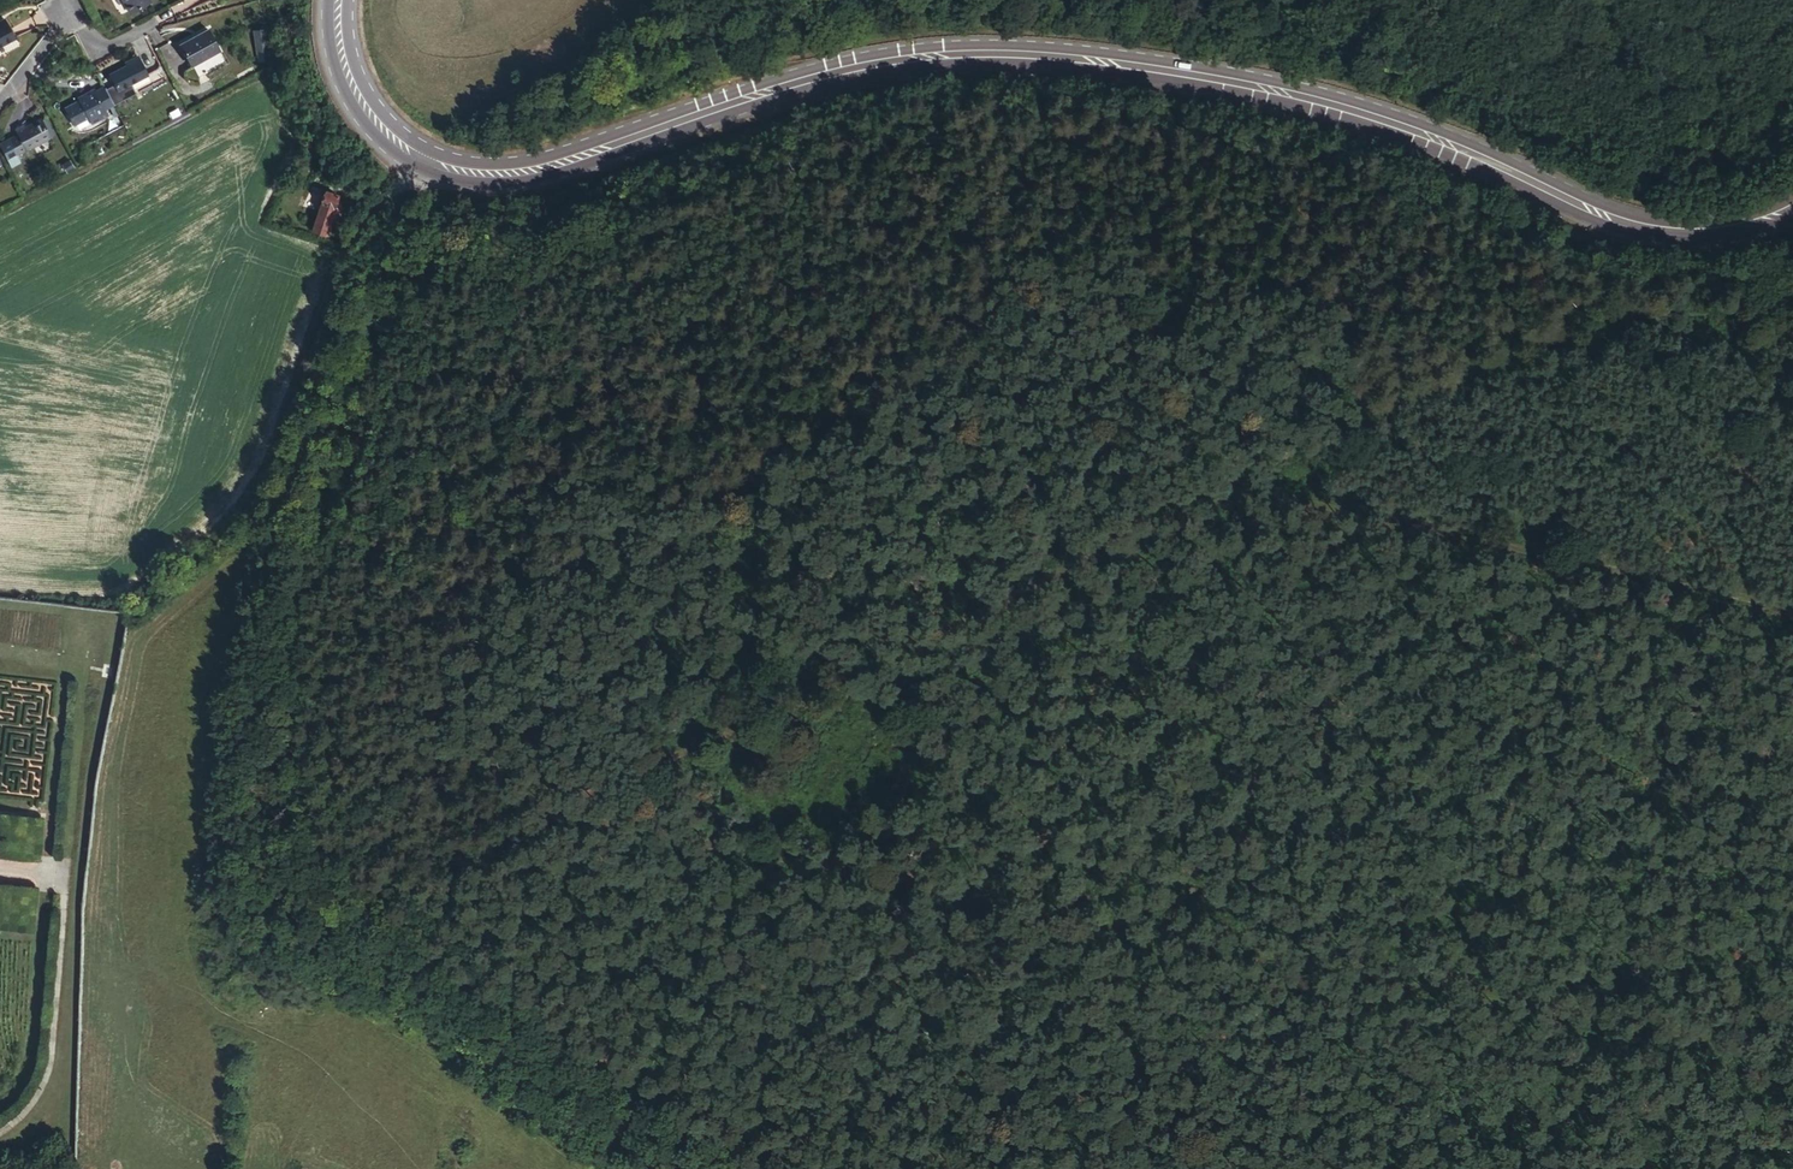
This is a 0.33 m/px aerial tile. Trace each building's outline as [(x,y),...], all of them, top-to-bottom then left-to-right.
[(153,0),(123,0),(135,21),(158,8),(153,0)] [(255,61),(268,61),(267,29),(255,29),(255,61)] [(21,53),(10,32),(0,37),(0,65),(21,53)] [(230,59),(218,38),(190,54),(202,75),(230,59)] [(139,94),(155,85),(145,67),(136,72),(138,74),(117,85),(123,95),(113,100),(121,114),(122,117),(144,104),(139,94)] [(121,114),(111,97),(101,103),(99,100),(87,107),(88,110),(70,120),(80,137),(98,127),(101,133),(114,126),(110,120),(121,114)] [(59,151),(47,129),(23,143),(25,145),(17,150),(28,170),(59,151)] [(17,150),(7,156),(17,176),(28,170),(17,150)] [(30,177),(28,170),(17,176),(21,182),(30,177)] [(336,202),(318,199),(311,233),(327,238),(328,232),(336,234),(339,221),(332,219),(336,202)]
